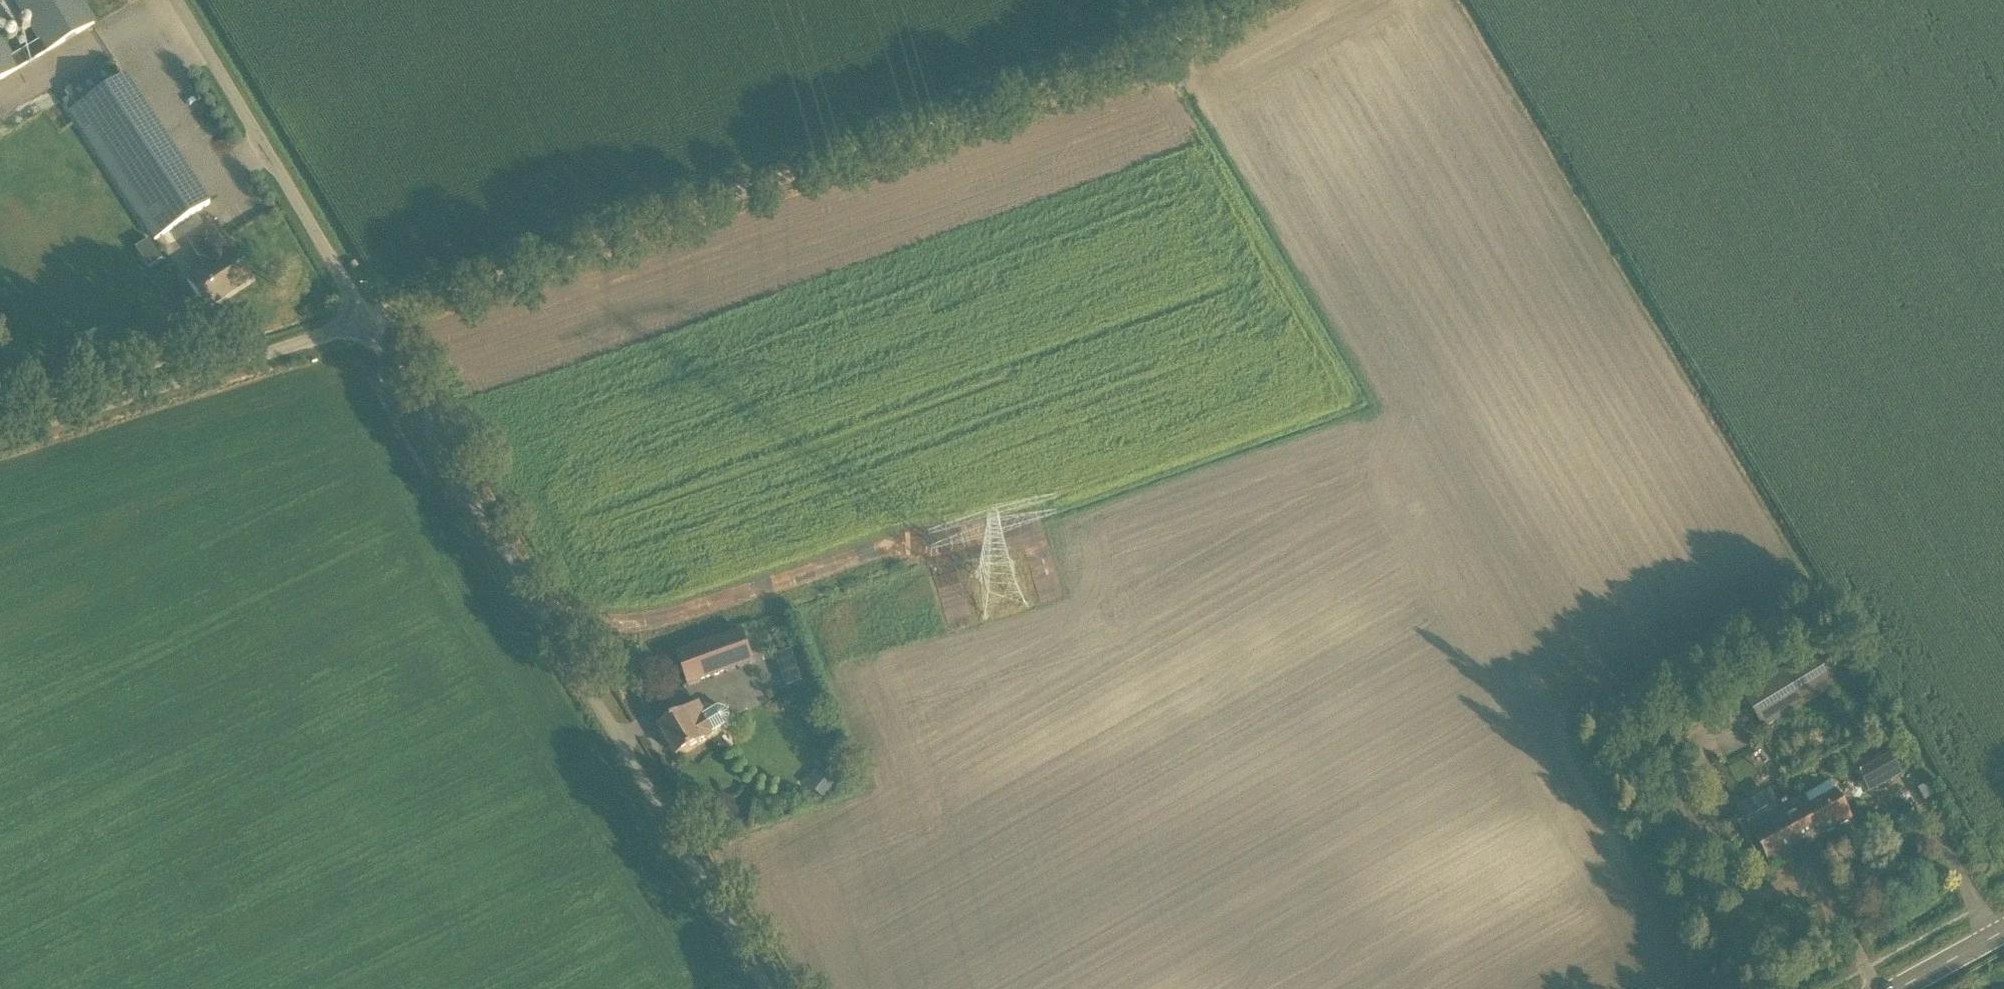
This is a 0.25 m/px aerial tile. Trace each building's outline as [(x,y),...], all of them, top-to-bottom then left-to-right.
[(24,22),(36,42),(14,55),(0,33),(0,80),(94,24),(79,0),(12,0),(24,22)] [(105,65),(88,76),(65,92),(75,107),(70,111),(155,241),(209,205),(124,76),(115,82),(105,65)] [(208,226),(186,239),(206,269),(186,282),(206,310),(206,309),(205,307),(224,294),(225,297),(251,280),(232,252),(226,256),(208,226)] [(742,632),(677,655),(688,685),(753,662),(742,632)] [(1850,679),(1828,643),(1757,685),(1750,673),(1738,681),(1745,694),(1743,695),(1764,730),(1850,679)] [(796,666),(780,671),(785,686),(801,681),(796,666)] [(685,713),(684,712),(659,727),(677,756),(701,742),(701,741),(713,734),(728,725),(730,717),(726,710),(718,708),(705,715),(699,704),(685,713)] [(1902,774),(1891,753),(1857,771),(1868,792),(1902,774)] [(821,768),(807,785),(823,798),(837,781),(821,768)] [(1809,807),(1803,796),(1794,801),(1817,839),(1852,820),(1837,791),(1809,807)] [(1794,801),(1789,804),(1786,799),(1777,804),(1743,821),(1739,823),(1758,859),(1764,856),(1769,865),(1817,839),(1794,801)]
